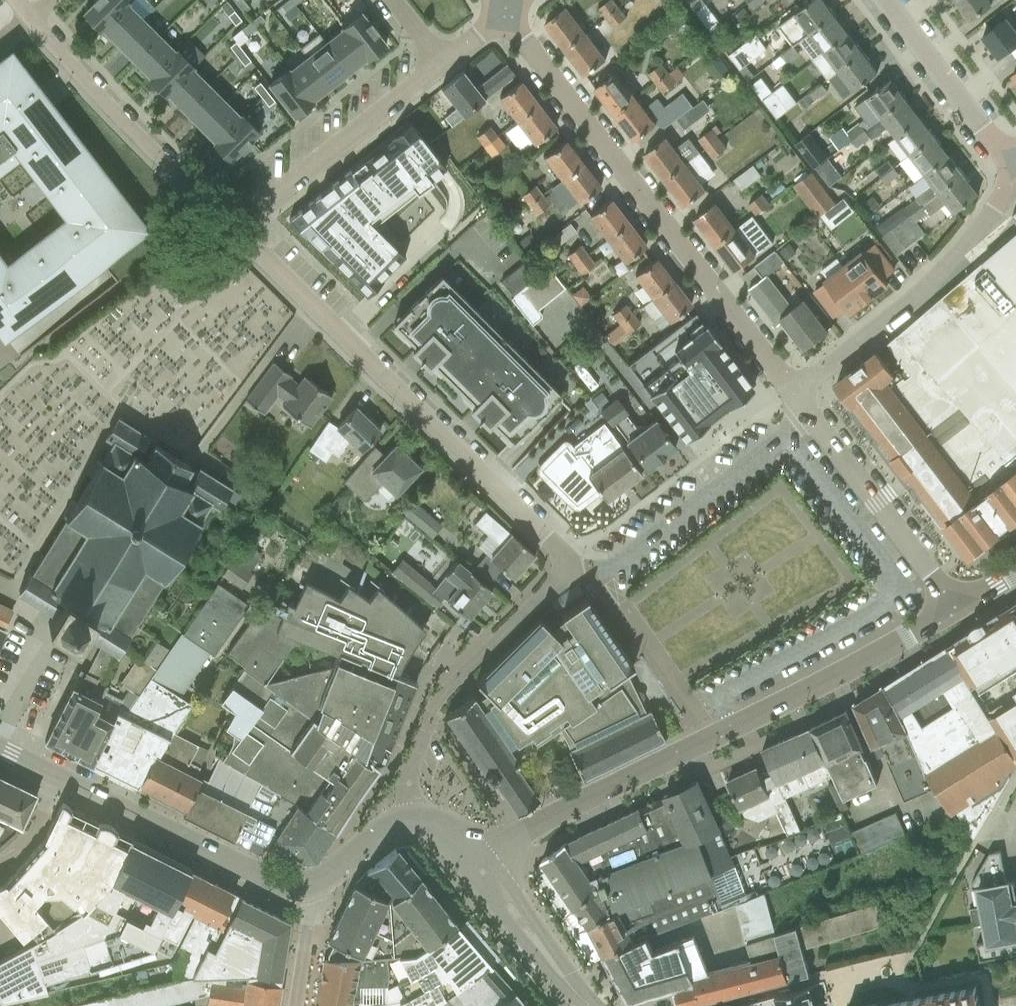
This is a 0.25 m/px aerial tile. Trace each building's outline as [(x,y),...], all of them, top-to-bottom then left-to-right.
[(127,3),(128,2),(126,0),(92,0),(91,1),(93,2),(92,3),(83,13),(86,17),(84,19),(94,29),(96,26),(100,30),(101,29),(127,3)] [(242,12),(249,7),(243,0),(239,0),(235,3),(242,12)] [(280,5),(285,12),(294,4),(291,0),(287,0),(280,5)] [(604,17),(618,6),(614,0),(608,0),(598,8),(604,17)] [(747,2),(753,9),(765,0),(750,0),(747,2)] [(777,26),(792,45),(793,46),(811,32),(810,31),(833,14),(823,0),(811,0),(777,26)] [(970,19),(992,2),(991,0),(956,0),(970,19)] [(117,44),(143,19),(127,3),(101,29),(117,44)] [(720,22),(706,3),(695,12),(710,30),(720,22)] [(618,6),(604,17),(612,27),(626,16),(618,6)] [(565,7),(545,22),(564,47),(585,32),(565,7)] [(234,12),(227,17),(235,26),(241,21),(234,12)] [(360,13),(342,27),(343,29),(365,57),(366,59),(370,56),(372,59),(383,50),(381,47),(385,44),(376,33),(377,31),(369,21),(368,22),(360,13)] [(259,14),(250,21),(255,28),(264,20),(259,14)] [(810,31),(811,32),(825,50),(847,33),(833,14),(810,31)] [(999,23),(983,35),(999,56),(1015,43),(1015,30),(1006,17),(999,23)] [(134,61),(159,35),(143,19),(117,44),(134,61)] [(240,29),(231,36),(235,42),(238,45),(247,38),(245,35),(255,28),(250,21),(245,25),(240,29)] [(343,29),(325,43),(347,71),(365,57),(343,29)] [(585,32),(564,47),(585,75),(606,59),(585,32)] [(825,50),(813,58),(828,77),(839,69),(862,51),(847,33),(825,50)] [(307,57),(329,85),(347,71),(325,43),(317,34),(299,48),(307,57)] [(755,34),(728,54),(740,69),(766,48),(755,34)] [(150,76),(174,51),(159,35),(134,61),(140,67),(150,76)] [(238,45),(235,42),(229,47),(236,56),(243,51),(238,45)] [(793,46),(792,45),(779,54),(786,62),(799,53),(793,46)] [(166,94),(192,68),(193,67),(176,50),(174,51),(150,76),(148,78),(165,95),(166,94)] [(250,60),(243,51),(236,56),(244,65),(250,60)] [(862,51),(839,69),(855,89),(877,72),(862,51)] [(32,92),(38,88),(10,52),(0,60),(0,176),(21,159),(63,217),(6,261),(0,253),(0,330),(4,335),(101,261),(145,227),(53,108),(47,112),(32,92)] [(307,57),(289,71),(311,100),(329,85),(307,57)] [(647,74),(655,83),(669,73),(661,63),(647,74)] [(515,75),(506,64),(476,88),(462,71),(440,88),(456,108),(444,117),(451,126),(515,75)] [(182,110),(208,84),(192,68),(166,94),(182,110)] [(287,70),(269,84),(293,116),(312,101),(311,100),(289,71),(287,70)] [(673,70),(669,73),(655,83),(662,93),(680,78),(673,70)] [(616,72),(595,87),(615,114),(636,98),(616,72)] [(881,116),(905,98),(890,78),(855,105),(870,125),(881,116)] [(519,81),(503,93),(499,97),(516,120),(537,104),(519,81)] [(821,82),(808,92),(797,101),(803,109),(827,90),(821,82)] [(260,83),(253,88),(261,98),(267,93),(260,83)] [(198,126),(224,101),(208,84),(182,110),(198,126)] [(773,91),(762,99),(776,118),(787,109),(773,91)] [(636,98),(615,114),(635,140),(656,124),(660,131),(692,106),(682,92),(664,106),(657,97),(643,107),(636,98)] [(267,93),(261,98),(268,107),(274,102),(267,93)] [(864,129),(852,139),(857,146),(869,137),(871,139),(889,126),(896,135),(919,117),(905,98),(881,116),(870,125),(864,129)] [(214,141),(239,116),(224,101),(198,126),(214,141)] [(537,104),(516,120),(534,143),(555,128),(537,104)] [(701,116),(693,106),(677,118),(685,129),(701,116)] [(507,111),(492,120),(498,133),(514,124),(507,111)] [(258,132),(241,115),(239,116),(214,141),(213,143),(216,147),(214,149),(224,159),(226,156),(230,160),(240,150),(242,151),(251,142),(249,141),(258,132)] [(919,117),(896,135),(910,154),(934,136),(919,117)] [(319,195),(288,219),(305,236),(306,235),(320,250),(320,249),(327,242),(337,253),(331,260),(330,260),(347,277),(349,276),(347,275),(353,269),(361,277),(355,283),(354,281),(352,283),(366,296),(383,279),(382,278),(405,256),(373,224),(415,190),(416,192),(432,180),(430,178),(445,167),(409,122),(390,137),(391,138),(390,139),(391,141),(393,139),(397,146),(389,152),(384,146),(385,145),(384,144),(363,160),(363,161),(369,169),(356,179),(350,171),(332,185),(331,185),(331,186),(320,195),(320,194),(319,195)] [(859,122),(846,132),(852,139),(864,129),(859,122)] [(489,125),(474,136),(482,146),(496,135),(489,125)] [(697,139),(705,149),(719,138),(711,128),(697,139)] [(815,168),(829,157),(809,132),(795,143),(815,168)] [(504,144),(496,135),(482,146),(490,155),(504,144)] [(934,136),(910,154),(899,162),(914,181),(925,173),(948,155),(934,136)] [(665,137),(645,153),(665,179),(685,163),(700,152),(688,137),(674,148),(665,137)] [(719,138),(705,149),(712,158),(726,147),(719,138)] [(564,140),(549,152),(544,156),(561,180),(582,163),(564,140)] [(685,163),(665,179),(685,205),(706,190),(696,177),(710,166),(700,152),(685,163)] [(903,207),(909,215),(939,192),(963,174),(948,155),(925,173),(932,183),(915,196),(916,197),(903,207)] [(874,169),(880,177),(893,167),(887,159),(874,169)] [(582,163),(561,180),(579,203),(600,187),(582,163)] [(761,175),(752,164),(733,179),(741,190),(761,175)] [(893,167),(880,177),(886,184),(899,174),(893,167)] [(835,203),(811,171),(810,171),(792,185),(817,217),(835,203)] [(909,215),(880,236),(896,256),(925,234),(916,222),(927,213),(929,215),(946,202),(954,212),(978,193),(963,174),(939,192),(909,215)] [(520,195),(527,205),(541,195),(534,185),(520,195)] [(761,193),(747,204),(754,213),(769,202),(761,193)] [(541,195),(527,205),(535,215),(549,204),(541,195)] [(880,206),(872,195),(860,204),(868,214),(880,206)] [(610,199),(594,212),(589,215),(606,239),(627,223),(610,199)] [(715,202),(695,218),(714,244),(735,228),(715,202)] [(549,234),(566,224),(560,214),(543,225),(549,234)] [(735,271),(773,242),(753,215),(735,228),(714,244),(735,271)] [(426,241),(445,224),(438,217),(419,234),(426,241)] [(575,232),(568,223),(550,237),(557,246),(575,232)] [(627,223),(606,239),(624,262),(645,246),(627,223)] [(598,249),(604,238),(593,232),(587,243),(598,249)] [(988,256),(1001,271),(1015,289),(1015,232),(988,256)] [(536,244),(529,235),(516,245),(523,254),(536,244)] [(796,251),(789,242),(779,251),(785,259),(796,251)] [(579,244),(565,255),(573,265),(587,254),(579,244)] [(862,252),(843,266),(869,299),(887,285),(882,278),(894,269),(875,244),(863,253),(862,252)] [(762,277),(748,288),(773,321),(791,307),(766,275),(782,261),(775,250),(754,266),(762,277)] [(587,254),(573,265),(580,274),(594,264),(587,254)] [(877,352),(836,384),(852,404),(855,402),(854,406),(881,441),(900,444),(904,449),(893,458),(904,472),(915,463),(919,469),(916,487),(943,523),(946,524),(969,554),(1015,518),(1015,289),(1001,271),(988,256),(887,343),(911,374),(905,379),(897,368),(893,372),(877,352)] [(672,281),(655,258),(634,275),(651,298),(672,281)] [(512,296),(539,274),(529,262),(526,259),(500,280),(512,296)] [(869,299),(843,266),(825,280),(826,282),(814,291),(833,316),(845,306),(850,313),(869,299)] [(512,296),(509,299),(525,319),(564,288),(547,267),(539,274),(512,296)] [(403,313),(393,323),(395,325),(396,324),(395,324),(402,317),(412,327),(406,334),(405,332),(404,334),(415,345),(413,347),(411,348),(428,365),(439,354),(449,364),(443,371),(442,369),(441,371),(464,394),(465,393),(464,392),(471,385),(481,396),(470,407),(487,423),(488,421),(490,420),(501,431),(503,430),(501,429),(508,422),(518,433),(512,439),(511,439),(510,440),(512,442),(560,394),(440,275),(403,313)] [(659,329),(690,305),(672,281),(651,298),(641,305),(651,319),(651,318),(659,329)] [(791,307),(773,321),(777,325),(783,320),(804,349),(827,331),(803,299),(791,308),(791,307)] [(610,314),(618,324),(632,313),(624,303),(610,314)] [(625,333),(639,323),(632,313),(618,324),(625,333)] [(690,316),(626,365),(672,424),(684,440),(708,422),(708,421),(727,406),(728,407),(752,388),(733,362),(734,361),(730,356),(728,357),(716,341),(717,341),(705,324),(656,362),(647,350),(691,317),(690,316)] [(273,362),(245,400),(262,413),(276,394),(285,401),(282,405),(309,426),(331,396),(304,376),(296,386),(287,380),(290,375),(273,362)] [(610,426),(615,423),(648,467),(674,447),(654,420),(644,427),(633,427),(625,415),(627,414),(615,398),(599,410),(610,426)] [(328,421),(316,437),(308,450),(324,461),(331,451),(338,456),(350,439),(360,449),(366,444),(380,430),(355,407),(336,427),(328,421)] [(615,433),(600,411),(589,420),(597,431),(600,429),(607,439),(576,462),(605,500),(641,473),(635,466),(640,462),(627,445),(623,449),(612,435),(615,433)] [(23,582),(22,585),(18,591),(54,613),(48,623),(76,640),(82,630),(102,643),(116,652),(117,653),(128,636),(126,633),(162,576),(166,579),(175,563),(171,561),(187,535),(192,538),(201,522),(197,520),(209,502),(218,507),(231,487),(199,468),(196,473),(188,468),(190,466),(184,463),(154,444),(156,442),(117,418),(105,438),(112,443),(101,460),(97,458),(87,474),(91,477),(75,502),(71,500),(61,515),(65,517),(30,573),(29,574),(23,582)] [(488,451),(499,461),(509,449),(498,439),(488,451)] [(374,446),(343,481),(365,500),(382,480),(394,493),(419,468),(412,461),(413,456),(407,450),(403,452),(395,445),(384,456),(374,446)] [(410,499),(399,511),(431,538),(441,525),(410,499)] [(484,511),(474,523),(487,534),(501,547),(491,558),(485,554),(474,566),(476,567),(491,580),(501,568),(512,578),(534,554),(484,511)] [(260,554),(243,542),(221,575),(240,588),(252,573),(248,570),(260,554)] [(402,559),(391,572),(415,590),(435,606),(443,598),(444,596),(435,588),(402,559)] [(443,598),(452,605),(467,618),(491,590),(476,577),(457,560),(445,575),(446,576),(435,588),(444,596),(443,598)] [(335,830),(358,795),(378,766),(373,763),(386,746),(389,748),(416,681),(413,680),(396,673),(402,660),(424,630),(406,612),(376,587),(367,598),(347,584),(337,598),(332,594),(305,580),(292,604),(286,601),(279,617),(261,603),(226,652),(245,666),(219,702),(233,711),(225,727),(239,737),(222,760),(218,758),(218,759),(260,784),(296,805),(296,804),(335,830)] [(165,653),(90,763),(137,786),(155,751),(158,753),(172,732),(191,703),(180,696),(209,653),(213,655),(248,604),(216,583),(180,635),(179,634),(165,653)] [(468,700),(444,716),(489,781),(493,778),(517,813),(537,799),(513,764),(518,761),(516,758),(560,729),(569,749),(567,749),(582,781),(665,741),(650,711),(649,710),(645,712),(640,702),(642,701),(643,699),(643,697),(643,694),(642,692),(640,691),(638,690),(636,690),(634,691),(625,672),(634,667),(592,606),(586,597),(585,597),(560,615),(562,618),(549,627),(539,617),(475,681),(487,694),(477,701),(473,696),(468,700)] [(983,620),(968,630),(968,631),(955,639),(956,640),(946,646),(1015,757),(1015,602),(999,613),(998,612),(984,621),(983,620)] [(4,631),(2,629),(11,611),(0,606),(0,639),(4,631)] [(80,670),(44,740),(90,763),(165,653),(179,634),(168,627),(146,661),(138,655),(118,683),(128,689),(121,699),(104,691),(106,686),(100,683),(110,663),(116,652),(102,643),(95,656),(86,673),(80,670)] [(884,685),(900,712),(902,715),(905,723),(908,731),(913,743),(925,771),(950,813),(950,814),(956,811),(966,826),(973,838),(974,837),(1010,775),(1007,770),(1015,764),(1015,757),(946,646),(884,685)] [(884,685),(854,704),(873,745),(880,742),(905,799),(920,793),(932,821),(944,815),(950,813),(925,771),(913,743),(908,731),(905,723),(902,715),(900,712),(884,685)] [(846,710),(811,728),(837,782),(836,783),(844,799),(880,781),(846,710)] [(810,728),(762,749),(769,764),(783,797),(785,796),(831,776),(818,746),(810,728)] [(155,751),(137,786),(184,810),(200,778),(194,776),(207,750),(172,732),(158,753),(155,751)] [(200,778),(184,810),(182,815),(231,840),(253,797),(260,784),(218,759),(206,782),(200,778)] [(727,780),(744,816),(758,821),(770,815),(779,811),(788,834),(800,829),(785,796),(783,797),(769,764),(758,769),(757,767),(727,780)] [(17,833),(20,826),(21,827),(36,794),(0,777),(0,849),(17,833)] [(542,860),(533,871),(564,916),(567,914),(578,930),(576,932),(589,958),(592,964),(601,959),(647,937),(724,906),(721,899),(747,890),(726,845),(697,782),(566,842),(542,859),(542,860)] [(260,784),(253,797),(271,806),(264,820),(274,825),(281,828),(273,839),(302,859),(305,860),(304,862),(306,862),(309,862),(311,862),(313,861),(315,861),(314,859),(316,857),(335,830),(296,804),(296,805),(260,784)] [(253,797),(231,840),(260,853),(269,835),(274,825),(264,820),(271,806),(253,797)] [(0,885),(0,912),(21,938),(30,931),(37,939),(46,934),(76,915),(85,910),(111,880),(130,841),(131,838),(60,804),(43,838),(4,883),(0,885)] [(895,811),(884,816),(894,837),(905,832),(895,811)] [(884,816),(873,821),(883,842),(894,837),(884,816)] [(873,821),(862,826),(872,847),(883,842),(873,821)] [(850,831),(861,853),(872,847),(862,826),(850,831)] [(30,943),(35,959),(119,930),(128,912),(126,912),(155,854),(130,841),(111,880),(85,910),(76,915),(46,934),(37,939),(30,943)] [(366,871),(354,884),(388,901),(418,877),(394,848),(366,871)] [(1013,880),(1006,881),(1000,851),(989,853),(971,884),(972,890),(979,889),(982,906),(970,908),(973,925),(985,923),(988,942),(976,943),(979,960),(1015,954),(1015,938),(1015,937),(1015,894),(1013,880)] [(153,948),(161,931),(159,930),(173,903),(189,871),(187,870),(155,854),(126,912),(128,912),(119,930),(83,945),(35,959),(42,983),(44,982),(115,960),(127,956),(153,948)] [(173,903),(190,912),(193,913),(196,914),(211,882),(209,881),(189,871),(173,903)] [(418,877),(388,901),(393,956),(397,956),(414,955),(456,926),(418,877)] [(191,952),(177,979),(191,976),(203,954),(206,947),(211,938),(214,940),(226,916),(223,914),(233,893),(211,882),(196,914),(197,915),(192,917),(178,946),(191,952)] [(327,955),(327,960),(384,957),(393,956),(388,901),(354,884),(327,940),(333,942),(327,955)] [(746,942),(776,933),(765,895),(734,904),(746,942)] [(242,898),(220,940),(285,950),(290,922),(242,898)] [(752,961),(758,988),(810,975),(803,949),(882,924),(875,903),(776,933),(746,942),(752,961)] [(358,1005),(434,1005),(458,989),(499,958),(466,919),(457,927),(456,926),(414,955),(397,956),(408,979),(385,990),(386,994),(384,1003),(358,1005)] [(601,959),(625,1005),(633,1005),(672,995),(675,1005),(682,1005),(677,990),(676,991),(675,989),(695,984),(693,976),(708,972),(694,936),(655,951),(647,937),(601,959)] [(203,954),(191,976),(241,975),(253,975),(261,976),(281,979),(285,950),(220,940),(214,951),(206,947),(203,954)] [(0,959),(0,1000),(0,1001),(47,991),(44,982),(42,983),(35,959),(30,943),(0,959)] [(314,1005),(358,1005),(384,1003),(386,994),(385,990),(386,985),(387,973),(384,957),(327,960),(324,960),(314,1005)] [(513,991),(521,983),(499,958),(458,989),(434,1005),(495,1005),(513,991)] [(708,972),(693,976),(695,984),(675,989),(676,991),(677,990),(682,1005),(690,1005),(758,988),(752,961),(708,972)] [(177,979),(64,1005),(155,1005),(192,997),(193,998),(209,994),(277,1005),(281,979),(261,976),(253,975),(241,975),(191,976),(177,979)] [(808,986),(775,996),(778,1005),(813,1005),(808,986)] [(965,988),(880,1005),(969,1005),(965,988)] [(513,991),(495,1005),(525,1005),(513,991)] [(193,998),(194,1005),(200,1005),(207,1005),(210,1005),(277,1005),(209,994),(193,998)] [(736,1005),(778,1005),(775,996),(736,1005)]
